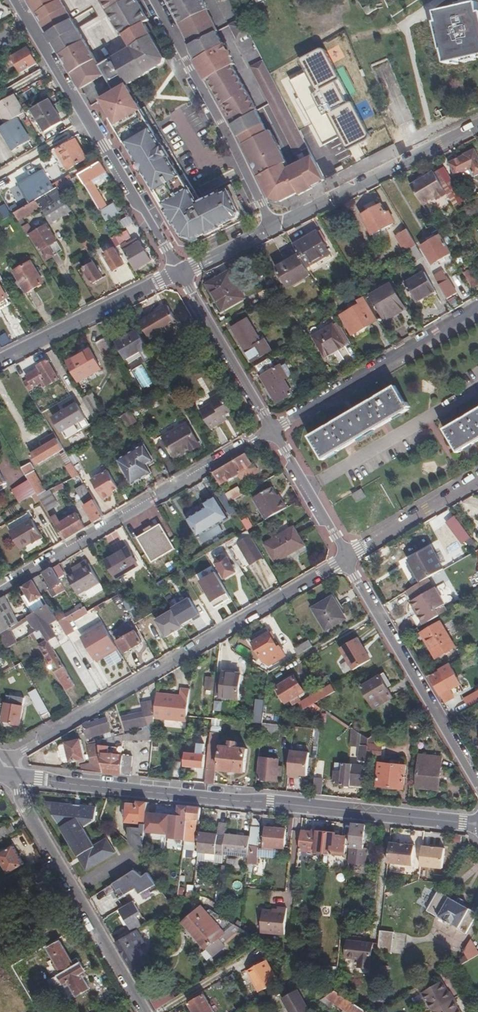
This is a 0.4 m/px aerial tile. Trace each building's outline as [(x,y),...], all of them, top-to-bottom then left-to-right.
[(103,76),(113,93),(127,85),(131,82),(163,63),(165,59),(143,22),(148,18),(138,0),(98,0),(100,3),(105,12),(120,36),(122,35),(128,47),(97,65),(75,29),(70,21),(58,0),(27,0),(40,22),(47,34),(52,42),(79,90),(103,76)] [(217,30),(213,23),(206,10),(208,8),(203,0),(169,0),(188,37),(191,44),(217,30)] [(249,11),(260,5),(257,0),(244,0),(249,11)] [(356,2),(364,16),(375,10),(369,0),(360,0),(356,2)] [(435,12),(437,22),(434,23),(441,51),(442,51),(445,64),(477,56),(477,12),(475,2),(435,12)] [(248,32),(241,18),(229,24),(237,38),(248,32)] [(237,131),(239,136),(241,136),(245,143),(243,144),(269,198),(280,201),(298,192),(286,170),(283,164),(267,132),(256,112),(257,111),(234,66),(233,65),(235,63),(217,30),(191,44),(189,45),(197,58),(195,60),(206,79),(209,78),(224,105),(222,105),(237,131)] [(368,136),(321,47),(298,59),(305,72),(338,134),(345,148),(368,136)] [(26,49),(10,58),(19,73),(35,64),(26,49)] [(270,74),(263,60),(251,66),(260,85),(273,80),(270,74)] [(338,134),(305,72),(290,80),(312,123),(323,143),(338,134)] [(280,94),(273,80),(260,85),(276,116),(295,153),(307,147),(298,130),(280,94)] [(110,116),(109,118),(122,142),(121,143),(177,239),(192,243),(240,219),(243,210),(228,182),(198,199),(154,124),(148,114),(144,116),(139,107),(132,95),(127,85),(113,93),(100,100),(110,116)] [(387,103),(397,126),(413,118),(403,95),(387,103)] [(22,114),(11,96),(0,102),(0,118),(4,125),(5,124),(16,118),(22,114)] [(48,99),(30,110),(43,132),(61,121),(48,99)] [(457,109),(453,102),(434,112),(437,119),(457,109)] [(144,116),(148,114),(143,105),(139,107),(144,116)] [(16,118),(5,124),(18,147),(29,141),(16,118)] [(0,127),(0,134),(10,152),(18,147),(5,124),(4,125),(0,127)] [(270,129),(267,132),(283,164),(286,162),(270,129)] [(75,141),(55,152),(66,170),(85,159),(75,141)] [(324,178),(307,147),(295,153),(300,162),(311,185),(324,178)] [(474,149),(463,154),(464,155),(448,164),(455,177),(468,172),(470,175),(472,173),(474,177),(477,175),(477,156),(474,149)] [(300,162),(286,170),(298,192),(311,185),(300,162)] [(91,180),(105,173),(99,163),(78,175),(106,222),(118,215),(112,204),(107,207),(91,180)] [(444,167),(435,172),(446,190),(447,193),(455,206),(464,200),(444,167)] [(20,183),(31,203),(34,201),(56,188),(62,185),(56,175),(47,180),(42,170),(20,183)] [(435,172),(434,170),(410,184),(421,202),(435,194),(436,196),(446,190),(435,172)] [(62,185),(56,188),(59,193),(67,188),(64,184),(62,185)] [(56,188),(34,201),(43,215),(48,224),(70,211),(59,193),(56,188)] [(13,214),(17,221),(34,211),(38,218),(43,215),(34,201),(31,203),(13,214)] [(0,206),(0,215),(1,219),(11,214),(6,203),(0,206)] [(381,205),(362,215),(373,235),(392,224),(389,219),(391,218),(388,213),(386,214),(381,205)] [(416,245),(405,225),(395,231),(407,251),(409,250),(416,245)] [(46,227),(30,237),(45,261),(60,252),(46,227)] [(124,230),(115,236),(115,238),(120,245),(121,247),(126,243),(126,241),(129,239),(124,230)] [(298,255),(308,271),(332,257),(316,231),(292,245),(298,255)] [(443,239),(441,235),(421,246),(432,263),(451,252),(443,239)] [(120,245),(115,238),(110,241),(112,245),(116,247),(120,245)] [(94,251),(87,239),(82,243),(89,253),(94,251)] [(140,242),(123,251),(135,270),(151,260),(140,242)] [(416,245),(409,250),(414,257),(421,253),(416,245)] [(109,252),(104,255),(114,271),(124,265),(115,249),(113,248),(110,250),(109,252)] [(308,271),(298,255),(275,268),(287,288),(292,285),(303,279),(310,275),(308,271)] [(24,265),(31,262),(28,256),(21,260),(24,265)] [(92,260),(85,264),(87,268),(83,270),(92,284),(103,278),(92,260)] [(31,262),(24,265),(14,271),(26,292),(43,283),(31,262)] [(465,272),(473,286),(477,284),(477,278),(472,268),(465,272)] [(227,271),(205,284),(220,309),(242,295),(227,271)] [(424,273),(405,283),(416,303),(435,292),(424,273)] [(443,274),(436,278),(448,298),(457,293),(449,279),(446,280),(443,274)] [(461,293),(467,290),(458,274),(452,278),(461,293)] [(390,284),(370,296),(384,319),(404,308),(390,284)] [(0,289),(0,308),(8,303),(0,289)] [(362,305),(343,317),(353,335),(372,323),(362,305)] [(168,306),(139,322),(149,339),(177,323),(168,306)] [(260,339),(247,317),(230,326),(251,360),(269,349),(263,338),(260,339)] [(333,325),(313,337),(325,357),(345,346),(333,325)] [(115,342),(125,360),(147,347),(137,330),(128,335),(127,333),(122,336),(123,338),(115,342)] [(112,350),(105,337),(96,342),(104,355),(112,350)] [(147,347),(139,352),(145,363),(153,358),(147,347)] [(65,360),(74,377),(76,381),(99,370),(88,348),(65,360)] [(269,357),(254,366),(276,402),(292,392),(282,378),(287,375),(280,365),(279,363),(275,366),(269,357)] [(26,375),(21,379),(25,386),(30,383),(31,386),(39,382),(42,387),(58,378),(47,360),(37,365),(39,367),(26,374),(26,375)] [(285,362),(280,365),(287,375),(290,374),(288,370),(289,369),(285,362)] [(142,387),(151,383),(142,364),(133,369),(142,387)] [(220,376),(217,378),(216,383),(220,385),(224,383),(225,378),(220,376)] [(70,380),(77,392),(87,411),(91,408),(76,381),(74,377),(70,380)] [(70,380),(69,379),(62,383),(69,397),(77,392),(70,380)] [(25,386),(29,393),(33,390),(31,386),(30,383),(25,386)] [(394,385),(307,437),(321,460),(407,409),(394,385)] [(220,419),(224,416),(231,412),(220,394),(209,399),(212,403),(198,411),(210,430),(222,422),(220,419)] [(77,400),(52,416),(66,438),(91,423),(77,400)] [(442,429),(456,452),(477,439),(477,408),(442,429)] [(68,448),(47,412),(42,415),(53,433),(62,448),(64,451),(68,448)] [(129,413),(122,418),(126,426),(134,421),(129,413)] [(187,426),(163,439),(175,460),(199,446),(187,426)] [(62,448),(53,433),(39,441),(42,446),(30,454),(36,464),(62,448)] [(136,458),(121,468),(131,485),(149,474),(146,468),(152,464),(143,447),(132,453),(136,458)] [(118,463),(121,468),(136,458),(132,453),(118,463)] [(252,465),(245,453),(212,473),(215,477),(220,485),(252,465)] [(20,466),(28,479),(36,493),(39,498),(46,494),(27,462),(20,466)] [(71,477),(78,475),(73,462),(66,464),(71,477)] [(104,499),(121,490),(106,465),(89,475),(104,499)] [(250,466),(240,472),(245,480),(255,474),(250,466)] [(12,490),(19,502),(36,493),(28,479),(12,490)] [(87,491),(84,485),(75,490),(78,495),(87,491)] [(280,501),(277,495),(271,487),(252,498),(265,520),(286,507),(281,500),(280,501)] [(238,488),(226,495),(230,502),(242,494),(238,488)] [(360,489),(352,494),(356,502),(364,497),(360,489)] [(87,491),(78,495),(93,523),(103,517),(98,509),(91,497),(87,491)] [(46,494),(39,498),(46,510),(57,504),(49,492),(46,494)] [(98,493),(91,497),(98,509),(105,505),(98,493)] [(227,516),(215,496),(204,502),(206,506),(187,517),(196,534),(227,516)] [(51,518),(64,541),(84,528),(75,513),(58,523),(54,516),(51,518)] [(247,529),(253,526),(249,516),(242,519),(247,529)] [(471,538),(454,516),(446,522),(463,545),(471,538)] [(43,539),(31,519),(10,531),(20,549),(32,542),(33,545),(43,539)] [(161,525),(138,538),(152,562),(175,549),(161,525)] [(294,526),(264,543),(275,562),(290,554),(289,551),(304,543),(294,526)] [(233,538),(237,544),(250,536),(247,530),(233,538)] [(263,557),(250,536),(237,544),(250,564),(263,557)] [(126,548),(104,561),(115,578),(137,566),(126,548)] [(453,561),(464,556),(460,549),(449,555),(453,561)] [(410,564),(421,582),(427,578),(444,568),(433,550),(410,564)] [(216,564),(224,578),(235,571),(226,557),(222,555),(217,558),(216,564)] [(89,564),(67,576),(78,595),(99,582),(89,564)] [(65,589),(52,567),(44,573),(56,594),(65,589)] [(39,575),(33,579),(42,594),(49,590),(44,581),(43,581),(39,575)] [(421,582),(407,591),(413,601),(410,602),(424,624),(439,616),(435,610),(445,605),(434,588),(433,589),(427,578),(421,582)] [(42,594),(33,579),(22,586),(31,601),(36,598),(42,595),(42,594)] [(42,595),(36,598),(39,603),(34,606),(37,611),(48,605),(42,595)] [(34,606),(33,604),(15,614),(5,596),(0,598),(0,633),(31,615),(37,611),(34,606)] [(344,619),(332,598),(313,609),(325,630),(344,619)] [(48,605),(37,611),(31,615),(38,626),(34,628),(36,632),(41,630),(44,635),(53,650),(59,646),(48,626),(46,623),(56,618),(55,616),(48,605)] [(79,617),(87,612),(84,607),(77,611),(76,612),(79,617)] [(62,612),(55,616),(56,618),(58,620),(58,622),(66,618),(62,612)] [(66,618),(58,622),(66,635),(74,631),(68,621),(73,618),(71,615),(66,618)] [(185,631),(176,615),(163,622),(173,639),(185,631)] [(441,622),(421,633),(436,658),(455,646),(441,622)] [(116,645),(103,625),(81,638),(94,659),(116,645)] [(124,653),(141,642),(135,631),(132,632),(129,627),(116,634),(118,637),(116,638),(124,653)] [(278,648),(268,633),(252,643),(263,661),(269,665),(286,656),(280,647),(278,648)] [(75,685),(53,650),(44,635),(40,637),(44,644),(39,647),(65,691),(75,685)] [(370,660),(357,638),(339,649),(353,671),(370,660)] [(296,648),(300,654),(314,646),(310,640),(296,648)] [(88,692),(95,688),(86,670),(78,674),(88,692)] [(215,694),(217,672),(205,670),(204,676),(207,676),(206,694),(215,694)] [(441,673),(432,677),(440,694),(443,694),(446,702),(454,698),(448,689),(452,687),(450,683),(454,681),(450,673),(443,677),(441,673)] [(241,676),(223,674),(221,698),(238,700),(241,676)] [(305,691),(296,675),(277,686),(286,702),(290,699),(293,704),(301,699),(298,695),(305,691)] [(384,675),(363,688),(375,708),(392,698),(384,685),(389,682),(384,675)] [(322,690),(309,698),(300,703),(304,709),(309,706),(314,713),(322,708),(318,701),(334,691),(331,685),(322,690)] [(176,694),(157,693),(156,708),(155,717),(188,720),(191,689),(182,688),(181,697),(176,697),(176,694)] [(49,712),(36,690),(30,694),(43,716),(49,712)] [(468,708),(477,702),(477,695),(476,692),(464,700),(468,708)] [(12,724),(21,726),(25,707),(24,707),(25,699),(14,697),(13,705),(6,704),(3,721),(12,723),(12,724)] [(263,711),(265,701),(257,700),(256,710),(263,711)] [(150,725),(149,720),(147,712),(125,717),(129,731),(150,725)] [(84,730),(86,736),(91,735),(92,736),(101,733),(99,728),(108,725),(107,718),(88,723),(88,721),(83,724),(84,730)] [(263,723),(262,735),(278,736),(279,725),(263,723)] [(83,724),(74,729),(76,734),(84,730),(83,724)] [(222,727),(211,726),(206,784),(215,784),(222,727)] [(370,737),(353,727),(351,746),(360,747),(359,761),(360,761),(360,765),(353,765),(350,764),(337,762),(335,783),(342,784),(342,786),(351,787),(351,783),(365,785),(369,745),(370,737)] [(124,742),(153,740),(154,728),(125,734),(98,739),(98,743),(100,749),(103,763),(105,773),(131,776),(133,758),(123,756),(124,742)] [(370,737),(369,745),(376,745),(378,732),(370,737)] [(87,760),(82,739),(66,742),(67,744),(61,745),(60,747),(63,760),(64,761),(70,759),(70,761),(80,759),(81,762),(87,760)] [(231,741),(231,747),(223,746),(219,770),(246,773),(248,749),(237,748),(237,742),(231,741)] [(100,749),(98,743),(87,745),(93,765),(88,766),(87,771),(105,773),(100,749)] [(207,748),(189,746),(185,745),(184,752),(187,752),(186,766),(205,768),(207,748)] [(369,745),(365,785),(373,785),(376,757),(381,757),(382,746),(376,745),(369,745)] [(293,752),(290,777),(297,778),(298,775),(309,776),(311,754),(293,752)] [(441,759),(419,757),(417,788),(438,790),(441,759)] [(280,760),(263,758),(260,779),(278,781),(280,760)] [(407,766),(381,763),(378,786),(404,789),(407,766)] [(325,779),(316,777),(314,795),(323,796),(325,779)] [(147,801),(136,800),(136,803),(127,803),(125,822),(141,824),(141,828),(130,827),(127,842),(141,853),(144,830),(146,811),(147,801)] [(70,812),(71,803),(50,801),(44,805),(83,869),(113,851),(104,837),(91,844),(80,826),(92,819),(93,806),(77,804),(77,812),(70,812)] [(186,805),(184,834),(193,835),(195,819),(198,819),(200,806),(186,805)] [(168,814),(146,811),(144,830),(167,833),(168,814)] [(199,832),(197,851),(217,853),(221,854),(224,833),(225,823),(218,822),(216,833),(199,832)] [(350,822),(348,846),(361,847),(364,823),(350,822)] [(14,830),(10,823),(0,828),(0,838),(14,830)] [(258,826),(249,825),(248,836),(246,857),(245,863),(254,864),(258,826)] [(284,828),(264,826),(263,844),(283,846),(284,828)] [(307,850),(322,852),(324,831),(315,830),(315,832),(299,830),(297,849),(307,850)] [(324,831),(322,852),(343,854),(345,835),(334,834),(334,832),(324,831)] [(224,833),(221,854),(228,855),(246,857),(248,836),(224,833)] [(413,843),(388,841),(386,861),(411,863),(413,843)] [(445,868),(446,846),(422,845),(421,867),(445,868)] [(12,846),(0,853),(0,862),(6,873),(22,864),(12,846)] [(47,865),(31,874),(36,884),(52,875),(47,865)] [(129,893),(137,906),(160,892),(149,872),(141,877),(137,869),(104,888),(108,896),(115,892),(119,899),(129,893)] [(438,890),(426,909),(447,921),(448,921),(458,927),(457,930),(464,934),(477,913),(438,890)] [(127,902),(119,907),(131,928),(139,924),(127,902)] [(155,917),(168,909),(164,903),(146,914),(150,920),(155,917)] [(275,911),(260,910),(258,931),(283,933),(285,907),(276,906),(275,911)] [(205,947),(205,946),(217,936),(233,923),(218,913),(216,912),(208,918),(204,921),(200,915),(187,926),(205,947)] [(203,913),(200,915),(204,921),(208,918),(203,913)] [(155,934),(162,930),(155,917),(150,920),(147,922),(155,934)] [(378,929),(376,951),(389,953),(391,931),(378,929)] [(138,956),(126,935),(114,941),(127,962),(127,963),(138,956)] [(217,936),(205,946),(213,955),(225,945),(217,936)] [(370,941),(346,938),(344,955),(357,956),(357,965),(368,966),(370,941)] [(459,957),(461,963),(477,955),(477,949),(474,940),(463,945),(467,953),(459,957)] [(74,965),(65,950),(52,957),(62,974),(59,976),(63,984),(65,983),(67,987),(70,986),(76,996),(89,988),(82,977),(86,975),(83,971),(85,970),(80,962),(74,965)] [(264,959),(246,970),(257,991),(277,980),(264,959)] [(389,976),(389,965),(380,965),(379,975),(389,976)] [(432,1010),(452,998),(442,980),(422,992),(432,1010)] [(166,981),(162,985),(171,999),(175,995),(166,981)] [(306,1004),(296,987),(281,996),(290,1011),(293,1011),(306,1004)] [(192,994),(194,998),(188,1001),(195,1011),(209,1011),(214,1009),(201,988),(192,994)] [(333,988),(323,995),(347,1010),(357,1004),(333,988)] [(374,1001),(384,1003),(385,995),(375,993),(374,1001)] [(452,998),(432,1010),(434,1011),(461,1011),(452,998)]
